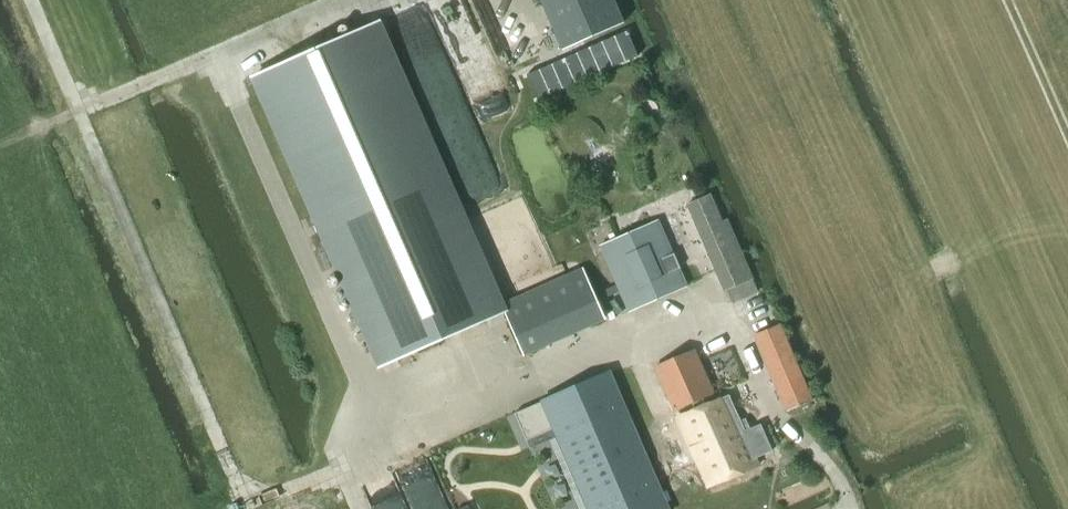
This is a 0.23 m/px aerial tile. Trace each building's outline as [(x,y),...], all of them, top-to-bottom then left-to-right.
[(561,51),(617,27),(624,24),(614,0),(540,0),(561,51)] [(381,366),(503,313),(376,22),(254,75),(381,366)] [(752,279),(726,219),(722,221),(711,194),(686,204),(723,292),(752,279)] [(688,286),(659,220),(659,219),(598,246),(627,313),(688,286)] [(523,354),(604,318),(582,267),(501,303),(523,354)] [(779,324),(754,336),(787,411),(811,401),(779,324)] [(695,350),(654,367),(673,411),(713,392),(695,350)] [(514,413),(526,440),(551,430),(554,428),(558,437),(575,476),(589,508),(667,508),(633,430),(608,372),(542,401),(540,402),(539,403),(514,413)] [(728,395),(677,417),(709,486),(757,466),(754,459),(772,451),(760,423),(744,430),(728,395)]
